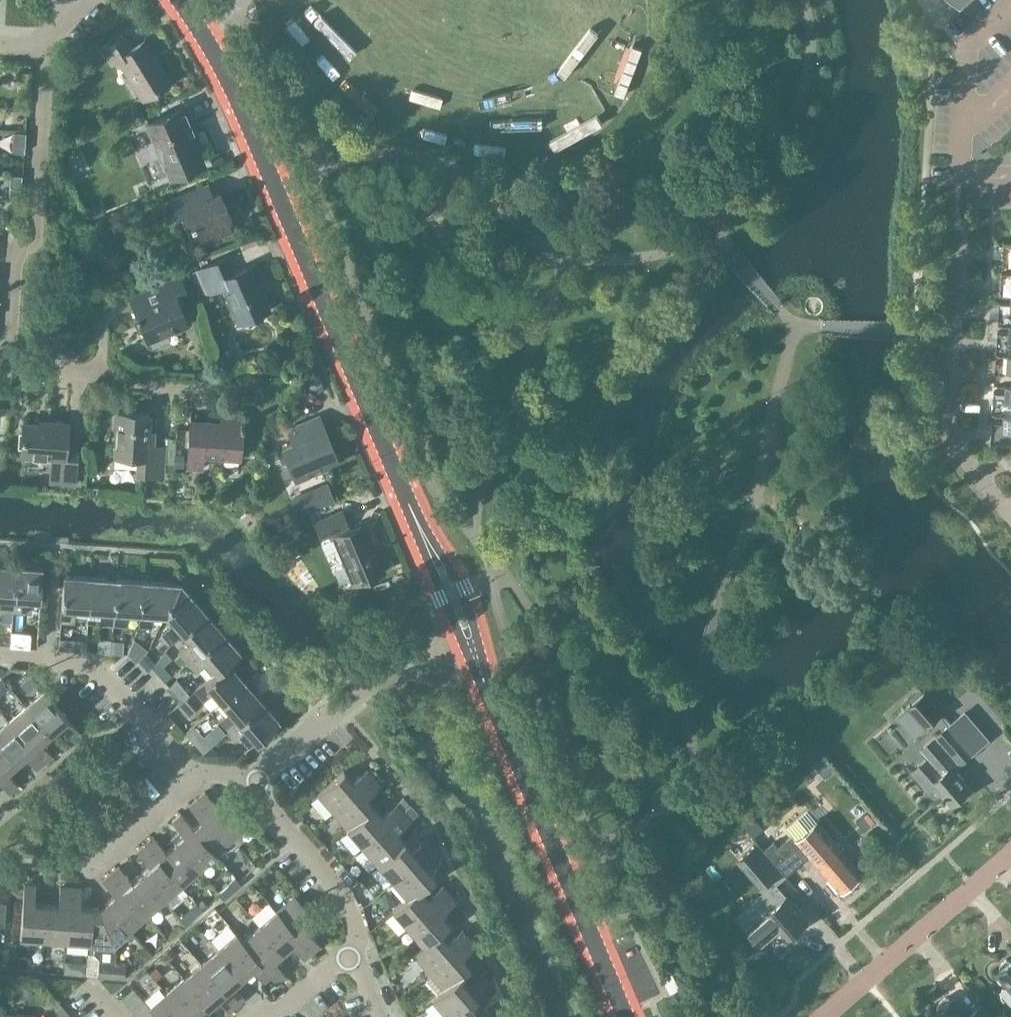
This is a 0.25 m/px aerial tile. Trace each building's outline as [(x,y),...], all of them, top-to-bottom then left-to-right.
[(119,59),(129,75),(142,96),(169,80),(167,75),(146,42),(134,49),(123,33),(102,46),(112,63),(119,59)] [(17,96),(17,106),(27,106),(27,99),(28,96),(17,96)] [(196,133),(185,107),(147,123),(170,176),(202,162),(191,136),(196,133)] [(12,142),(12,151),(24,151),(24,143),(12,142)] [(12,183),(11,194),(21,195),(22,186),(22,184),(21,183),(12,183)] [(186,211),(192,227),(196,225),(203,243),(232,230),(228,220),(231,219),(222,197),(215,200),(207,183),(171,198),(177,214),(186,211)] [(100,201),(85,207),(89,218),(104,212),(100,201)] [(208,292),(224,285),(239,319),(268,306),(258,282),(263,280),(256,264),(233,273),(226,258),(198,270),(208,292)] [(153,303),(136,311),(148,340),(188,324),(176,295),(185,291),(180,277),(148,290),(153,303)] [(1001,301),(1000,309),(1010,310),(1010,302),(1001,301)] [(1010,324),(1010,332),(999,331),(998,339),(1010,339),(1010,324)] [(226,348),(216,359),(227,370),(237,359),(226,348)] [(1009,354),(1008,362),(997,361),(996,368),(1010,369),(1010,354),(1009,354)] [(1007,384),(1006,392),(995,391),(994,398),(1010,399),(1010,384),(1007,384)] [(101,396),(100,407),(112,408),(113,397),(101,396)] [(190,419),(188,467),(203,468),(204,455),(240,456),(242,427),(244,427),(245,413),(221,411),(221,421),(190,419)] [(115,455),(138,457),(137,474),(164,475),(165,445),(153,445),(154,440),(148,440),(150,413),(118,412),(115,455)] [(992,428),(1010,430),(1010,414),(1005,414),(1004,422),(993,421),(992,428)] [(283,447),(294,475),(296,479),(339,461),(320,415),(287,429),(293,442),(283,447)] [(68,422),(67,422),(50,421),(50,424),(24,422),(21,454),(51,456),(50,482),(76,484),(78,448),(66,447),(68,422)] [(271,462),(276,450),(267,447),(262,458),(271,462)] [(175,455),(174,468),(183,469),(184,456),(175,455)] [(326,483),(307,491),(314,508),(333,501),(326,483)] [(331,532),(352,580),(383,567),(366,526),(351,532),(342,510),(315,522),(322,536),(331,532)] [(1,594),(0,611),(3,611),(13,612),(17,565),(0,564),(0,594),(1,594)] [(17,565),(13,612),(27,613),(28,602),(40,603),(40,597),(41,597),(43,574),(43,567),(17,565)] [(77,605),(89,606),(91,577),(64,575),(61,621),(75,622),(77,605)] [(101,624),(114,625),(117,579),(91,577),(89,606),(102,607),(101,624)] [(128,609),(140,610),(142,580),(117,579),(114,625),(127,626),(128,609)] [(154,611),(167,612),(189,592),(181,583),(142,580),(140,610),(139,627),(153,628),(154,611)] [(171,643),(184,632),(207,613),(189,592),(167,612),(175,621),(162,632),(171,643)] [(3,611),(2,618),(6,622),(13,622),(13,612),(3,611)] [(179,652),(188,663),(223,632),(207,613),(184,632),(192,641),(179,652)] [(223,632),(188,663),(197,673),(203,668),(211,676),(218,670),(228,662),(240,652),(223,632)] [(11,633),(11,646),(31,647),(32,635),(11,633)] [(73,639),(72,650),(85,651),(86,640),(73,639)] [(99,639),(98,652),(110,653),(111,653),(111,649),(112,640),(99,639)] [(112,643),(111,652),(122,653),(123,644),(112,643)] [(131,645),(128,653),(138,660),(143,655),(131,645)] [(146,655),(139,661),(147,670),(155,664),(146,655)] [(161,677),(168,671),(158,660),(153,667),(161,677)] [(215,692),(223,701),(245,682),(228,662),(218,670),(211,676),(178,705),(187,716),(215,692)] [(186,665),(179,671),(184,677),(191,671),(186,665)] [(231,711),(219,722),(227,732),(263,702),(264,700),(257,692),(258,690),(257,687),(250,678),(245,682),(223,701),(231,711)] [(912,703),(909,705),(927,725),(942,712),(921,688),(908,699),(912,703)] [(44,689),(26,705),(49,732),(59,724),(71,739),(80,731),(44,689)] [(181,689),(176,693),(182,700),(187,695),(181,689)] [(263,702),(227,732),(236,742),(249,731),(257,740),(280,721),(263,702)] [(26,705),(9,720),(45,762),(53,755),(40,740),(49,732),(26,705)] [(988,738),(965,712),(920,750),(929,760),(914,773),(929,789),(936,783),(953,803),(969,789),(961,778),(962,777),(954,767),(988,738)] [(0,728),(0,745),(15,762),(24,754),(37,768),(45,762),(9,720),(0,728)] [(203,735),(195,742),(204,752),(212,745),(203,735)] [(0,745),(0,781),(10,792),(19,784),(6,770),(15,762),(0,745)] [(219,750),(218,759),(234,760),(235,751),(219,750)] [(318,795),(333,812),(374,777),(367,769),(353,781),(344,771),(318,795)] [(824,771),(811,780),(822,793),(834,784),(824,771)] [(333,812),(349,830),(375,806),(367,797),(381,785),(374,777),(333,812)] [(206,792),(198,799),(233,840),(238,846),(246,839),(241,833),(251,824),(240,812),(228,798),(227,798),(218,806),(206,792)] [(403,797),(397,803),(404,811),(411,805),(403,797)] [(202,820),(193,827),(216,854),(233,840),(198,799),(190,806),(202,820)] [(349,830),(363,847),(404,811),(397,803),(383,815),(375,806),(349,830)] [(404,811),(363,847),(378,864),(405,841),(397,832),(411,819),(418,813),(411,805),(404,811)] [(180,830),(171,838),(176,843),(199,869),(216,854),(193,827),(181,813),(172,821),(180,830)] [(865,818),(858,824),(866,834),(873,828),(865,818)] [(795,867),(810,855),(841,892),(862,873),(818,821),(796,840),(792,836),(779,847),(774,842),(764,851),(785,876),(795,867)] [(154,837),(146,844),(181,885),(199,869),(176,843),(166,851),(154,837)] [(378,864),(393,881),(434,845),(427,837),(413,850),(405,841),(378,864)] [(150,865),(141,873),(164,899),(181,885),(146,844),(138,850),(150,865)] [(393,881),(408,897),(409,899),(421,888),(435,876),(427,866),(441,853),(434,845),(393,881)] [(758,845),(739,862),(765,892),(775,884),(775,885),(785,876),(764,851),(758,845)] [(119,866),(111,873),(147,914),(164,899),(141,873),(132,881),(119,866)] [(343,879),(350,873),(345,867),(344,868),(338,873),(343,879)] [(116,894),(107,902),(130,928),(147,914),(111,873),(103,880),(116,894)] [(234,876),(217,891),(223,898),(240,884),(234,876)] [(20,937),(44,939),(47,904),(35,903),(36,884),(25,883),(20,937)] [(362,890),(356,883),(351,887),(353,891),(355,891),(356,893),(362,890)] [(393,910),(409,928),(450,892),(443,884),(428,897),(421,888),(409,899),(408,897),(393,910)] [(755,901),(737,917),(748,930),(761,945),(779,929),(787,938),(808,920),(787,896),(786,897),(775,885),(775,884),(765,892),(763,893),(755,901)] [(44,939),(67,941),(71,887),(60,886),(59,905),(47,904),(44,939)] [(67,941),(89,942),(91,907),(80,906),(82,887),(71,887),(67,941)] [(409,928),(423,945),(425,947),(441,932),(451,923),(442,913),(457,900),(450,892),(409,928)] [(295,895),(277,911),(312,952),(320,945),(308,930),(318,922),(295,895)] [(203,907),(207,903),(202,897),(198,901),(203,907)] [(89,942),(88,947),(94,947),(93,953),(99,958),(99,960),(115,961),(116,951),(114,949),(133,932),(130,928),(107,902),(101,908),(91,907),(89,942)] [(277,911),(259,926),(283,953),(292,944),(304,959),(312,952),(277,911)] [(259,926),(243,940),(241,942),(271,975),(277,982),(286,975),(273,961),(283,953),(259,926)] [(413,954),(429,973),(470,936),(463,929),(449,941),(441,932),(425,947),(423,945),(413,954)] [(235,934),(218,948),(242,975),(251,967),(264,981),(271,975),(241,942),(243,940),(237,933),(235,934)] [(429,973),(443,989),(444,990),(460,976),(471,967),(462,957),(477,944),(470,936),(429,973)] [(146,947),(137,955),(142,962),(144,960),(152,953),(146,947)] [(170,947),(163,953),(169,960),(176,954),(170,947)] [(218,948),(202,963),(237,1004),(245,997),(233,983),(242,975),(218,948)] [(66,959),(65,972),(85,973),(86,960),(66,959)] [(1010,961),(1005,959),(999,965),(1000,970),(995,974),(1010,992),(1010,960),(1010,961)] [(98,974),(97,976),(125,978),(125,977),(126,962),(115,961),(99,960),(99,961),(98,974)] [(202,963),(184,978),(208,1005),(217,997),(229,1011),(237,1004),(202,963)] [(156,964),(150,970),(157,978),(163,973),(156,964)] [(432,998),(448,1016),(489,980),(482,972),(467,985),(460,976),(444,990),(443,989),(432,998)] [(168,993),(188,1016),(202,1016),(199,1013),(208,1005),(184,978),(168,993)] [(449,1016),(483,1016),(490,1011),(481,1001),(496,988),(489,980),(448,1016),(449,1016)] [(168,993),(149,1009),(157,1016),(188,1016),(168,993)] [(979,1005),(968,1015),(953,998),(951,1000),(949,998),(945,998),(937,1004),(937,1008),(939,1011),(937,1013),(940,1016),(990,1016),(979,1005)] [(62,1004),(55,1010),(61,1016),(65,1016),(70,1013),(62,1004)]
